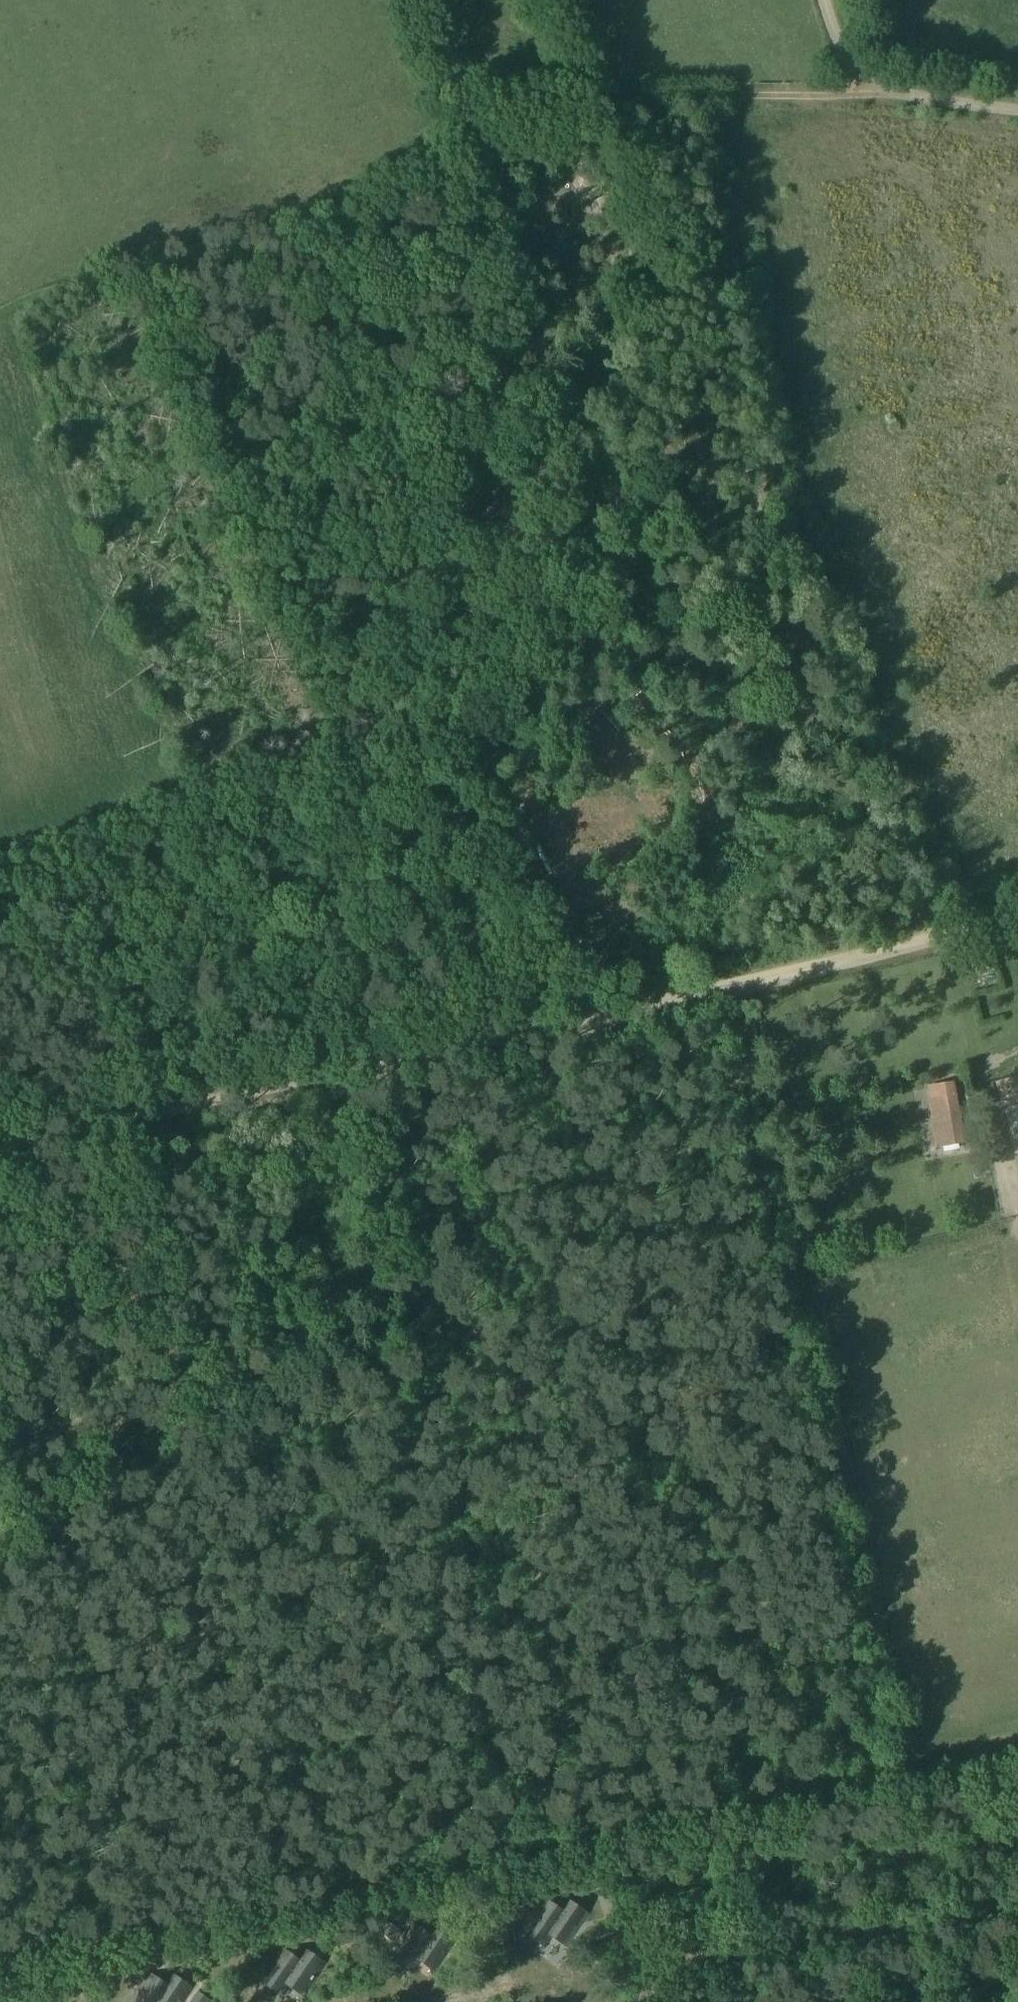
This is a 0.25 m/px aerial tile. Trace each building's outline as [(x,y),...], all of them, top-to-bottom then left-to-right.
[(510,162),(524,160),(522,148),(508,150),(510,162)] [(929,1100),(932,1118),(936,1147),(963,1143),(955,1096),(929,1100)] [(553,1934),(554,1935),(555,1934),(549,1930),(563,1910),(559,1907),(559,1908),(545,1898),(524,1929),(537,1937),(536,1938),(546,1944),(553,1934)] [(555,1934),(554,1935),(567,1943),(588,1913),(566,1898),(559,1907),(563,1910),(549,1930),(555,1934)] [(383,1919),(376,1931),(395,1942),(402,1931),(383,1919)] [(392,1953),(405,1962),(415,1968),(421,1958),(423,1960),(423,1959),(417,1955),(431,1935),(427,1932),(426,1934),(412,1924),(392,1953)] [(423,1959),(423,1960),(436,1968),(455,1939),(433,1924),(427,1932),(431,1935),(417,1955),(423,1959)] [(291,1984),(304,1993),(325,1962),(303,1947),(296,1957),(300,1959),(286,1980),(291,1984)] [(300,1959),(296,1957),(295,1958),(281,1949),(261,1978),(273,1986),(273,1987),(283,1994),(290,1983),(291,1984),(286,1980),(300,1959)] [(192,1987),(169,1972),(163,1982),(167,1984),(155,2001),(182,2001),(192,1987)] [(129,2001),(155,2001),(167,1984),(163,1982),(162,1983),(148,1974),(129,2001)]
